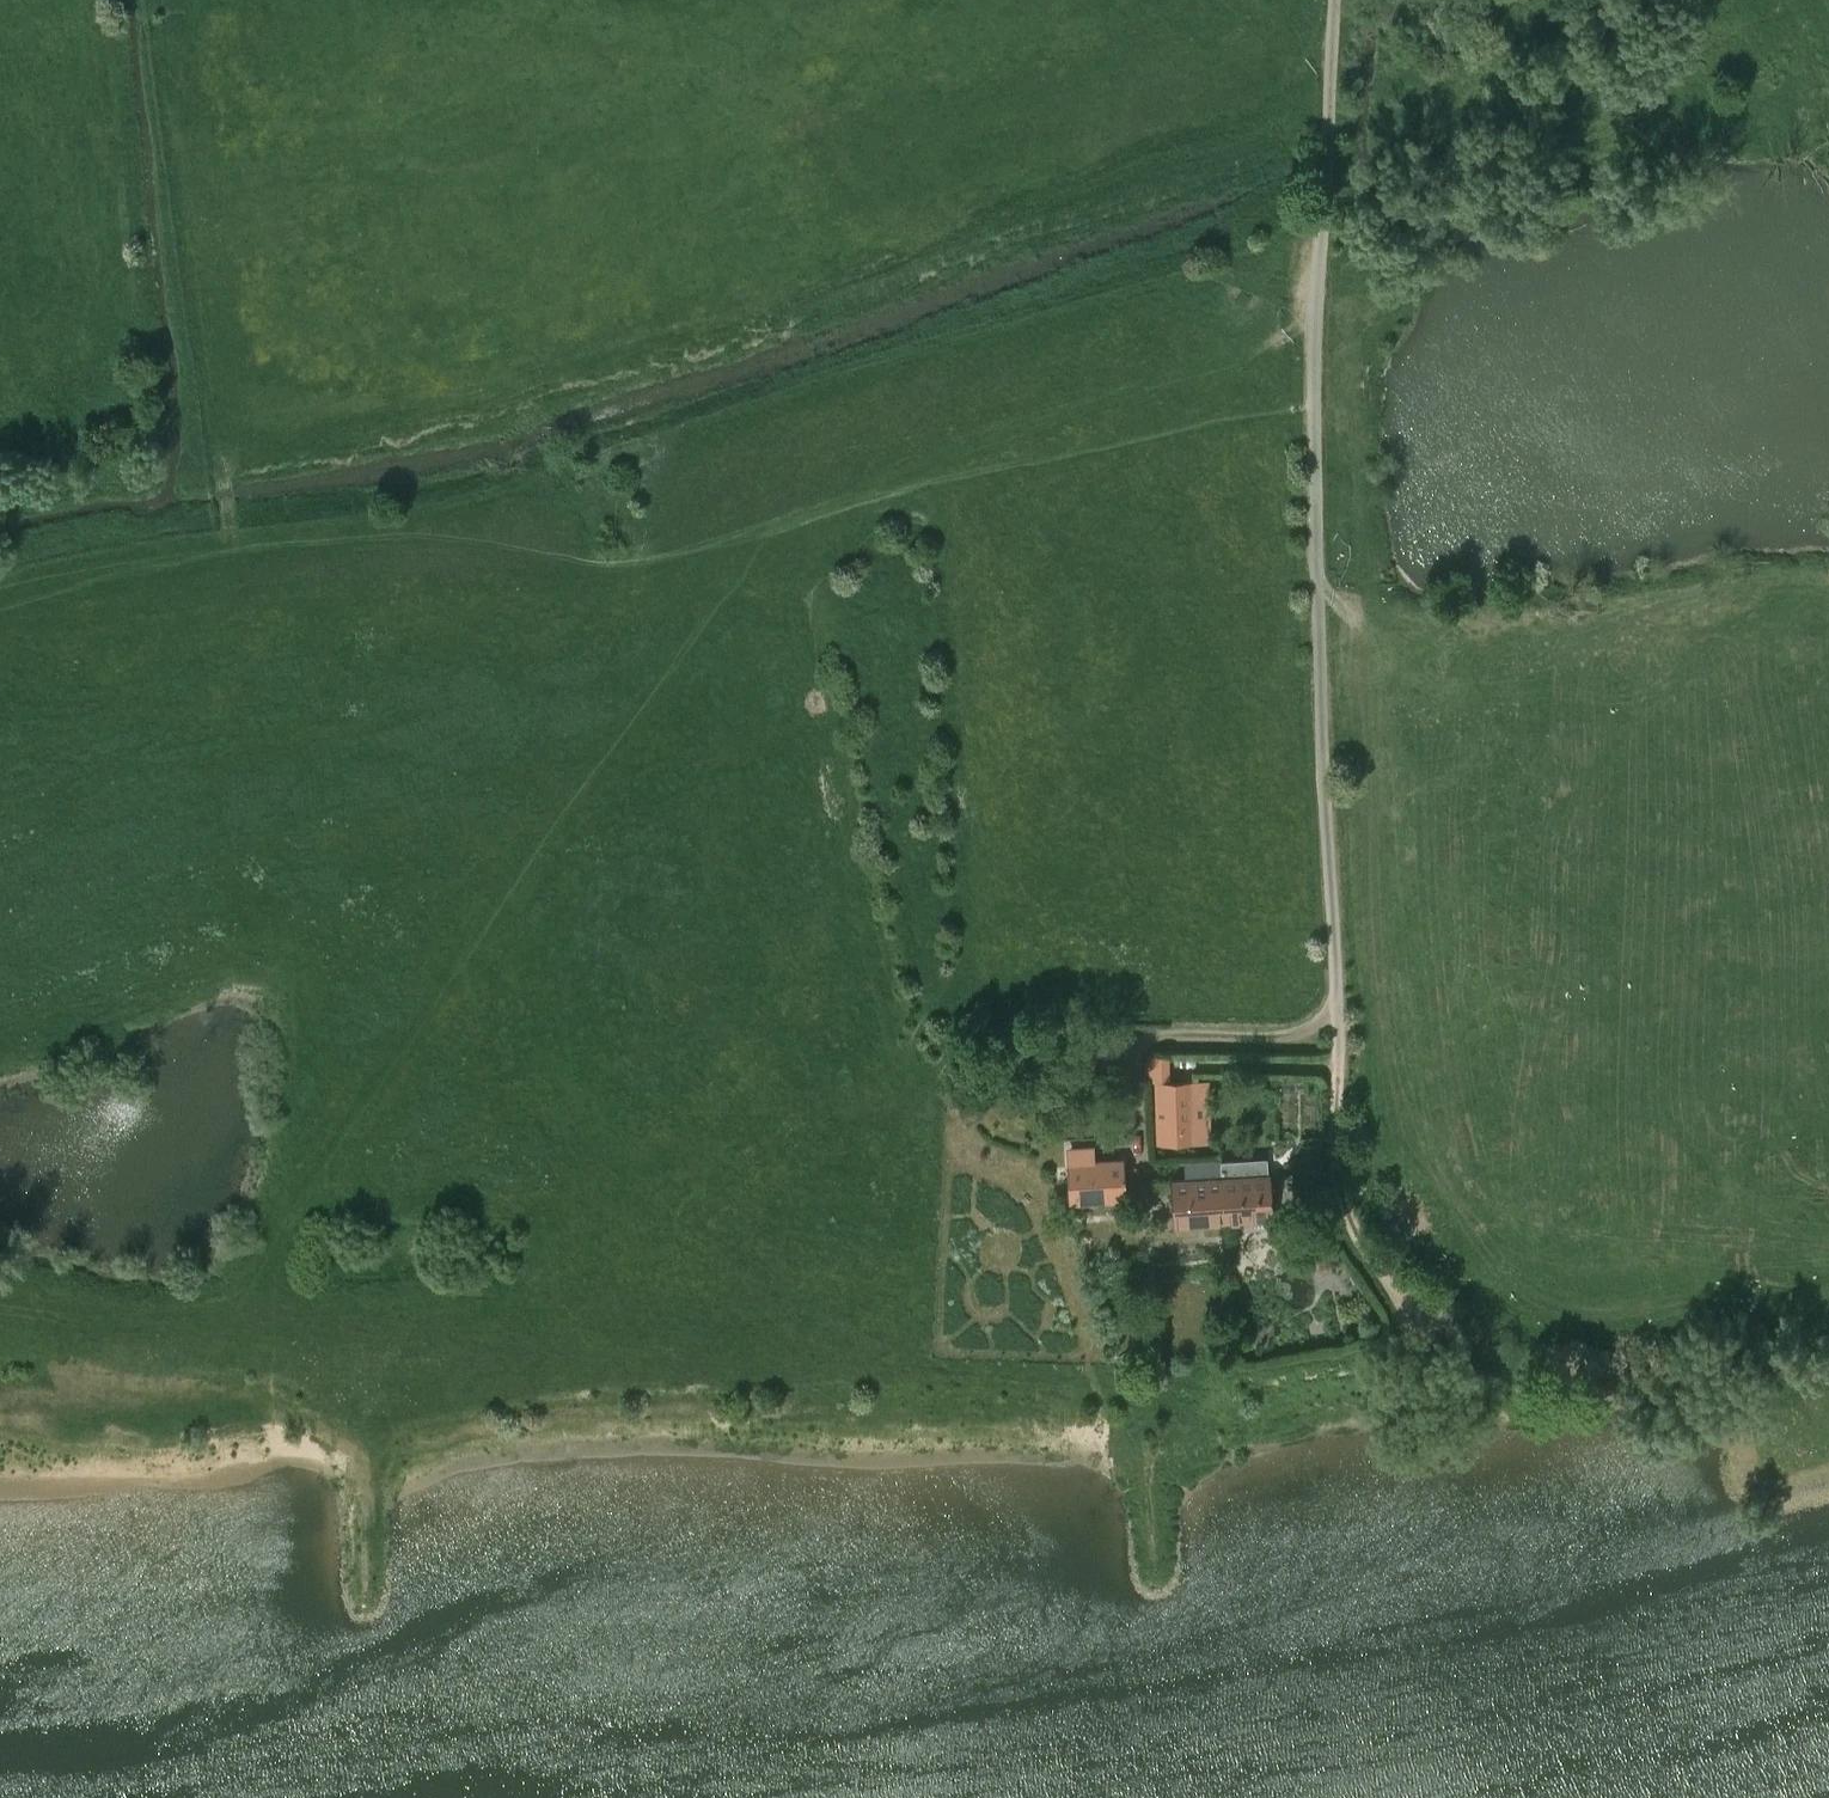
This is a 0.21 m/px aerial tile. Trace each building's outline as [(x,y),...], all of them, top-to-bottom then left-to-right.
[(1195,1080),(1167,1081),(1154,1081),(1154,1082),(1156,1143),(1196,1142),(1195,1080)] [(1217,1178),(1219,1219),(1242,1217),(1243,1227),(1270,1226),(1267,1175),(1266,1175),(1265,1158),(1220,1161),(1219,1161),(1220,1178),(1217,1178)] [(1068,1171),(1069,1201),(1126,1198),(1124,1168),(1068,1171)] [(1217,1178),(1173,1181),(1176,1222),(1219,1219),(1217,1178)] [(1305,1224),(1285,1225),(1286,1240),(1306,1238),(1305,1224)] [(1318,1270),(1329,1267),(1323,1243),(1311,1246),(1318,1270)]
